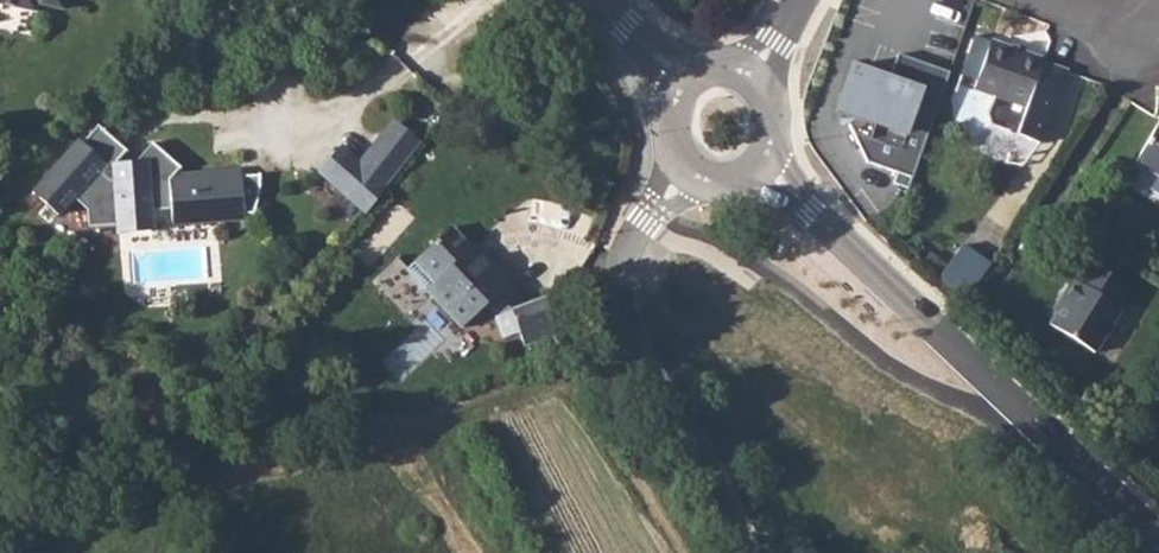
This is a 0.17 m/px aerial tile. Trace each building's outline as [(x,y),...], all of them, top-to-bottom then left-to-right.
[(34,12),(36,4),(62,10),(64,0),(0,0),(0,4),(34,12)] [(1043,63),(1044,60),(991,41),(974,89),(993,96),(987,114),(991,123),(1040,144),(1065,71),(1043,63)] [(949,72),(898,54),(889,78),(868,70),(866,75),(847,76),(836,109),(852,115),(849,125),(866,162),(897,173),(893,183),(908,189),(949,72)] [(393,122),(358,160),(387,186),(421,142),(393,122)] [(1135,163),(1158,177),(1158,123),(1135,163)] [(244,176),(243,168),(179,173),(183,168),(154,142),(138,161),(116,162),(127,151),(99,126),(85,142),(81,138),(33,192),(60,215),(77,198),(90,209),(90,227),(116,224),(117,233),(155,231),(153,209),(173,208),(174,225),(247,221),(246,213),(256,213),(261,195),(263,174),(244,176)] [(358,160),(341,145),(317,172),(364,214),(387,186),(358,160)] [(548,295),(509,312),(496,297),(509,286),(475,247),(470,251),(451,230),(406,269),(459,329),(482,308),(492,320),(501,341),(517,334),(523,349),(563,332),(548,295)] [(990,264),(963,245),(939,279),(966,299),(990,264)] [(1129,286),(1089,262),(1076,282),(1073,280),(1060,299),(1064,301),(1049,325),(1094,353),(1121,310),(1116,307),(1129,286)]
